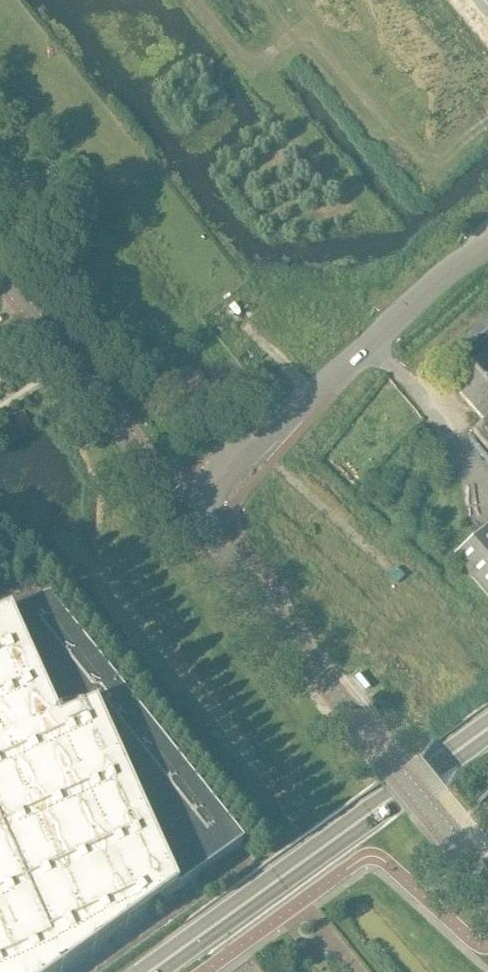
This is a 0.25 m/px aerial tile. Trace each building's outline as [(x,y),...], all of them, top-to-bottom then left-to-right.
[(487,22),(487,0),(470,0),(487,22)] [(486,348),(487,346),(487,320),(455,348),(472,367),(453,383),(486,420),(474,431),(487,447),(487,350),(486,348)] [(485,523),(450,556),(487,598),(487,526),(485,523)] [(395,565),(389,572),(395,578),(402,571),(395,565)] [(242,845),(47,599),(0,620),(0,971),(66,971),(242,845)]
